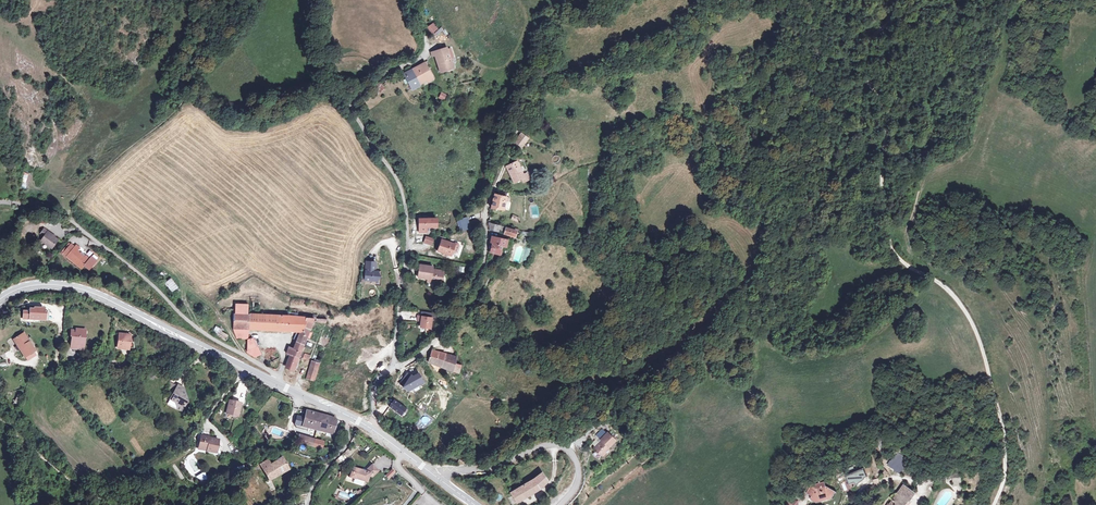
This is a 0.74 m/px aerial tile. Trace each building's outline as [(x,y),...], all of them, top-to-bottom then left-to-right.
[(433,23),(427,28),(432,34),(438,29),(433,23)] [(453,65),(445,47),(431,53),(431,57),(435,56),(441,70),(448,67),(453,65)] [(414,71),(417,78),(430,70),(427,64),(414,71)] [(430,70),(417,78),(422,85),(434,80),(430,70)] [(422,85),(417,78),(414,71),(407,74),(414,89),(422,85)] [(376,94),(384,90),(381,82),(373,85),(376,94)] [(523,147),(528,139),(520,134),(515,142),(523,147)] [(528,176),(527,172),(523,173),(517,162),(513,163),(512,161),(509,163),(510,165),(507,166),(515,183),(528,176)] [(25,187),(28,173),(23,172),(20,186),(25,187)] [(504,210),(506,202),(503,201),(504,197),(501,196),(502,192),(498,192),(497,196),(494,195),(492,208),(504,210)] [(462,229),(469,227),(466,215),(459,217),(462,229)] [(436,218),(418,218),(418,232),(426,232),(426,225),(436,225),(436,218)] [(504,233),(513,235),(515,235),(516,230),(513,229),(505,227),(505,226),(488,222),(490,230),(499,232),(501,228),(505,229),(504,233)] [(44,227),(39,232),(43,235),(40,238),(50,247),(57,239),(50,233),(50,232),(44,227)] [(433,239),(426,236),(424,242),(431,245),(433,239)] [(501,247),(505,248),(507,242),(505,241),(505,239),(503,238),(503,240),(497,239),(497,236),(493,236),(492,238),(491,237),(489,242),(491,243),(489,252),(493,253),(492,256),(493,257),(499,259),(501,247)] [(460,243),(443,239),(439,251),(445,254),(444,255),(448,257),(448,255),(453,256),(455,252),(460,254),(462,246),(460,243)] [(61,248),(63,250),(69,242),(68,241),(61,248)] [(63,250),(62,250),(66,253),(66,254),(80,266),(83,263),(88,268),(93,261),(84,253),(82,255),(81,254),(82,253),(79,251),(76,249),(79,246),(76,243),(74,245),(70,241),(69,242),(63,250)] [(375,261),(366,260),(364,278),(375,279),(376,279),(378,275),(377,270),(374,270),(375,261)] [(415,279),(425,281),(429,281),(429,284),(440,286),(442,274),(431,271),(431,269),(418,266),(415,279)] [(171,277),(165,282),(172,291),(178,287),(171,277)] [(466,305),(470,308),(474,301),(470,298),(466,305)] [(476,302),(471,309),(476,312),(481,305),(476,302)] [(44,304),(36,304),(36,305),(31,304),(31,307),(24,306),(24,314),(46,316),(47,307),(44,304)] [(248,328),(288,332),(289,315),(288,315),(247,314),(247,305),(236,305),(236,313),(234,313),(233,327),(248,328)] [(291,315),(289,315),(288,332),(296,332),(301,333),(303,332),(305,319),(306,318),(291,315)] [(431,317),(417,315),(417,320),(420,320),(420,325),(430,326),(431,317)] [(301,333),(297,342),(303,345),(312,324),(315,319),(314,319),(306,318),(305,319),(303,332),(301,333)] [(226,340),(229,334),(215,326),(212,332),(226,340)] [(73,334),(71,342),(84,344),(85,334),(83,334),(84,328),(77,327),(76,329),(72,329),(71,333),(73,334)] [(248,328),(233,327),(237,337),(247,339),(248,328)] [(293,340),(297,342),(301,333),(296,332),(293,340)] [(23,333),(16,337),(29,358),(39,353),(33,342),(31,342),(26,334),(23,333)] [(128,350),(131,336),(120,335),(118,348),(128,350)] [(251,339),(247,339),(246,350),(247,351),(254,357),(258,355),(251,339)] [(303,345),(297,342),(294,350),(289,349),(286,355),(289,356),(285,367),(293,371),(298,358),(303,345)] [(455,364),(457,357),(431,351),(428,364),(459,374),(460,366),(455,364)] [(315,379),(320,362),(313,360),(312,362),(307,377),(315,379)] [(423,381),(418,372),(413,375),(410,373),(402,385),(409,389),(423,381)] [(169,390),(173,392),(177,386),(170,382),(169,390)] [(177,386),(173,392),(169,400),(174,402),(176,409),(179,411),(186,402),(183,388),(178,385),(177,386)] [(389,407),(401,417),(407,410),(394,400),(389,407)] [(238,416),(241,404),(229,401),(226,413),(238,416)] [(388,408),(384,413),(391,419),(395,415),(388,408)] [(314,428),(318,429),(322,415),(308,412),(306,419),(298,417),(296,425),(298,428),(306,430),(306,427),(314,429),(314,428)] [(338,421),(322,415),(318,429),(323,430),(323,431),(334,434),(338,421)] [(269,426),(267,432),(283,437),(285,431),(269,426)] [(605,450),(615,440),(606,431),(599,439),(600,441),(593,447),(601,455),(602,455),(603,455),(604,455),(605,455),(605,454),(605,453),(605,452),(605,450)] [(301,443),(313,446),(315,440),(300,436),(301,443)] [(201,437),(199,447),(208,449),(208,451),(213,452),(214,451),(217,451),(218,446),(219,440),(210,438),(210,439),(201,437)] [(315,440),(313,446),(322,449),(323,443),(315,440)] [(213,452),(208,451),(207,454),(220,457),(222,447),(218,446),(217,451),(214,451),(213,452)] [(345,454),(341,459),(344,461),(348,457),(350,458),(354,454),(348,449),(347,452),(345,454)] [(898,451),(887,464),(900,475),(911,461),(898,451)] [(271,495),(273,494),(277,491),(272,480),(288,471),(282,458),(271,465),(267,460),(260,464),(269,480),(269,482),(265,484),(271,495)] [(351,471),(349,476),(354,478),(354,476),(367,480),(369,475),(371,477),(378,470),(370,463),(363,470),(353,466),(352,471),(351,471)] [(389,480),(396,472),(392,469),(385,476),(389,480)] [(863,469),(847,476),(849,483),(855,481),(857,483),(864,478),(863,477),(867,476),(863,469)] [(515,501),(540,488),(548,481),(542,472),(534,479),(510,493),(515,501)] [(810,501),(817,504),(819,498),(826,495),(832,498),(835,491),(824,486),(824,482),(810,488),(807,497),(811,498),(810,501)] [(907,501),(910,502),(915,495),(904,486),(890,504),(904,504),(907,501)] [(817,504),(832,498),(826,495),(819,498),(817,504)]
